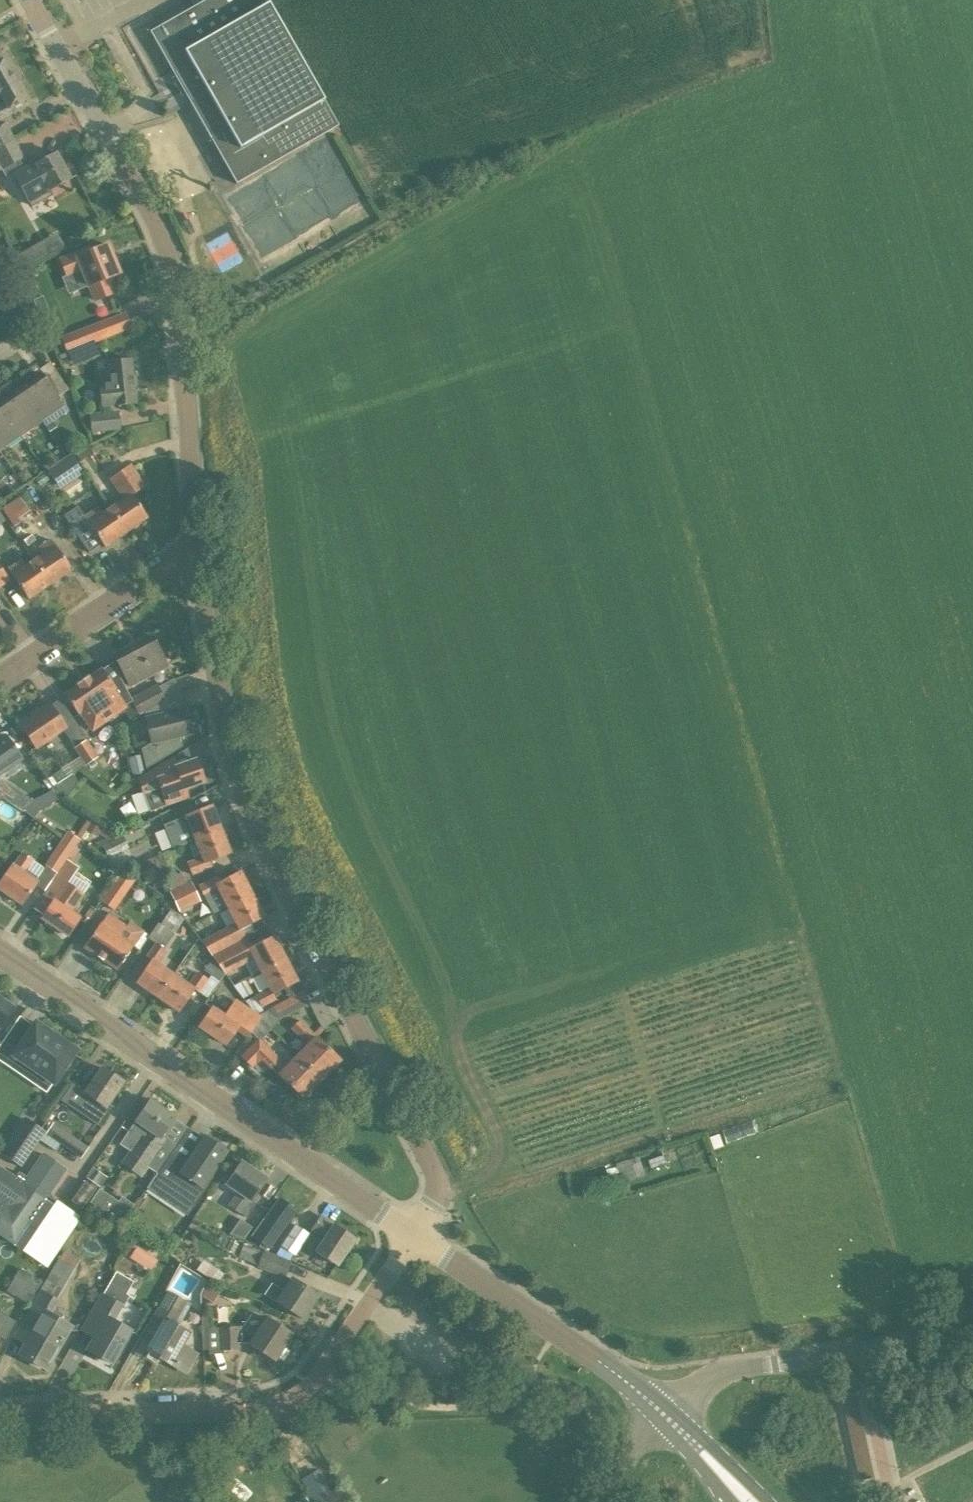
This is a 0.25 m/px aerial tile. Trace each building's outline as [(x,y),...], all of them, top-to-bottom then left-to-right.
[(150,32),(237,184),(336,127),(264,0),(206,0),(150,32)] [(11,113),(9,109),(26,100),(3,59),(0,60),(0,95),(4,103),(0,105),(0,119),(11,113)] [(2,169),(24,157),(14,140),(0,148),(0,166),(2,169)] [(71,178),(56,152),(36,163),(35,161),(13,174),(29,203),(39,197),(40,200),(52,193),(50,190),(71,178)] [(119,273),(107,245),(90,252),(88,248),(60,259),(67,276),(81,270),(87,286),(88,286),(94,300),(114,292),(108,278),(119,273)] [(71,366),(94,358),(89,344),(130,329),(124,313),(60,337),(71,366)] [(117,404),(135,403),(131,358),(99,361),(101,389),(100,389),(101,405),(115,404),(117,404)] [(19,387),(42,421),(64,405),(58,396),(68,389),(50,362),(40,369),(36,363),(20,374),(26,383),(19,387)] [(19,387),(15,391),(9,382),(0,388),(0,406),(20,435),(42,421),(19,387)] [(20,435),(0,406),(0,449),(20,435)] [(90,432),(120,429),(118,410),(88,413),(90,432)] [(73,452),(49,468),(64,488),(87,472),(73,452)] [(110,507),(127,532),(148,517),(133,495),(145,486),(130,464),(108,479),(122,499),(110,507)] [(32,501),(26,493),(19,497),(19,496),(1,508),(13,526),(19,522),(17,519),(29,511),(25,506),(32,501)] [(127,532),(110,507),(106,502),(84,517),(79,509),(66,518),(92,556),(127,532)] [(34,560),(51,584),(72,569),(51,539),(39,548),(43,553),(34,560)] [(9,567),(19,559),(9,548),(0,555),(0,557),(9,567)] [(51,584),(34,560),(27,565),(23,559),(8,569),(29,599),(51,584)] [(8,581),(0,568),(0,587),(8,581)] [(129,686),(168,666),(151,634),(113,655),(129,686)] [(116,688),(103,669),(89,678),(87,676),(76,683),(78,686),(65,695),(93,736),(109,725),(94,703),(116,688)] [(144,711),(162,701),(165,700),(156,684),(129,698),(138,715),(144,711)] [(162,701),(144,711),(146,719),(151,741),(140,749),(145,769),(181,747),(182,747),(179,735),(190,732),(185,709),(165,714),(162,701)] [(73,748),(84,765),(96,757),(85,740),(86,739),(71,717),(63,723),(50,705),(21,725),(37,748),(63,730),(74,747),(73,748)] [(28,754),(12,731),(0,740),(0,773),(28,754)] [(203,782),(195,759),(176,766),(173,757),(137,778),(149,811),(187,797),(184,789),(203,782)] [(72,775),(53,789),(55,792),(35,806),(39,810),(68,792),(77,782),(72,775)] [(172,848),(194,839),(221,828),(211,805),(163,825),(172,848)] [(91,822),(86,830),(96,837),(98,833),(101,829),(91,822)] [(221,828),(194,839),(201,856),(186,862),(191,875),(211,867),(210,862),(231,853),(221,828)] [(45,866),(57,874),(67,860),(66,859),(79,840),(67,831),(44,865),(45,866)] [(107,858),(128,848),(121,835),(101,845),(107,858)] [(37,881),(24,873),(33,860),(21,852),(0,882),(0,889),(21,904),(37,881)] [(78,867),(70,862),(67,860),(57,874),(45,891),(44,891),(42,895),(52,902),(42,918),(67,935),(79,917),(71,912),(83,893),(67,882),(78,867)] [(113,910),(136,878),(123,869),(100,901),(113,910)] [(227,907),(252,893),(240,871),(219,882),(216,876),(198,885),(204,898),(209,895),(217,911),(227,906),(227,907)] [(73,884),(87,892),(93,882),(78,874),(73,884)] [(178,912),(199,901),(190,883),(169,893),(178,912)] [(211,956),(245,938),(240,930),(265,917),(252,893),(227,907),(235,922),(201,941),(211,956)] [(157,997),(172,974),(157,963),(166,951),(163,949),(184,918),(170,909),(159,924),(157,923),(147,938),(154,943),(145,955),(151,959),(136,982),(157,997)] [(126,926),(108,914),(101,924),(100,923),(83,947),(117,969),(143,931),(129,922),(126,926)] [(186,952),(196,938),(182,927),(171,942),(186,952)] [(261,971),(286,959),(274,936),(250,948),(245,938),(211,956),(224,974),(254,958),(261,971)] [(286,959),(261,971),(270,987),(244,1001),(247,1007),(258,1014),(263,1012),(261,1007),(275,999),(273,995),(298,982),(286,959)] [(172,974),(157,997),(178,1011),(194,989),(199,992),(207,980),(196,972),(187,984),(172,974)] [(279,1019),(309,1003),(303,990),(273,1006),(279,1019)] [(14,1007),(0,998),(0,1028),(14,1007)] [(261,1017),(235,999),(224,1015),(212,1007),(199,1025),(225,1044),(235,1030),(246,1038),(261,1017)] [(297,1056),(321,1079),(339,1060),(299,1020),(291,1028),(308,1045),(297,1056)] [(39,1064),(57,1036),(35,1021),(17,1049),(39,1064)] [(321,1079),(297,1056),(286,1067),(258,1040),(241,1057),(252,1067),(256,1063),(284,1091),(289,1085),(302,1098),(321,1079)] [(98,1123),(110,1106),(107,1104),(124,1080),(103,1066),(75,1107),(98,1123)] [(155,1172),(175,1146),(161,1136),(175,1117),(149,1099),(119,1143),(128,1150),(119,1163),(140,1178),(148,1167),(155,1172)] [(44,1131),(23,1117),(0,1151),(0,1154),(20,1167),(44,1131)] [(80,1158),(87,1147),(52,1123),(45,1133),(80,1158)] [(175,1146),(155,1172),(157,1173),(146,1188),(186,1216),(221,1164),(218,1162),(227,1149),(205,1135),(197,1147),(181,1136),(175,1146)] [(0,1165),(0,1233),(13,1242),(14,1241),(43,1258),(76,1210),(64,1201),(44,1231),(31,1222),(67,1169),(43,1152),(23,1181),(0,1165)] [(664,1155),(649,1161),(654,1171),(668,1165),(664,1155)] [(252,1227),(264,1209),(252,1200),(267,1177),(242,1160),(227,1183),(237,1190),(227,1205),(246,1218),(243,1221),(252,1227)] [(107,1177),(93,1167),(86,1177),(100,1187),(107,1177)] [(81,1208),(95,1189),(84,1181),(70,1200),(81,1208)] [(118,1202),(98,1189),(89,1202),(120,1223),(132,1204),(121,1197),(118,1202)] [(278,1197),(250,1237),(269,1250),(290,1221),(297,1211),(278,1197)] [(334,1223),(320,1214),(310,1230),(323,1239),(316,1249),(337,1263),(355,1236),(335,1222),(334,1223)] [(294,1224),(279,1247),(294,1256),(309,1234),(307,1233),(294,1224)] [(263,1251),(243,1244),(238,1257),(257,1266),(256,1267),(284,1278),(291,1262),(263,1250),(263,1251)] [(144,1267),(151,1257),(135,1247),(129,1257),(144,1267)] [(72,1267),(77,1259),(63,1251),(58,1260),(57,1259),(26,1313),(38,1320),(20,1352),(45,1367),(70,1325),(61,1320),(64,1315),(53,1309),(58,1301),(56,1299),(74,1268),(72,1267)] [(217,1282),(223,1274),(203,1259),(196,1269),(209,1279),(217,1282)] [(29,1303),(40,1282),(17,1270),(6,1291),(29,1303)] [(125,1294),(133,1282),(115,1272),(103,1293),(101,1292),(87,1315),(101,1323),(87,1348),(111,1362),(131,1329),(115,1319),(123,1305),(124,1305),(129,1296),(125,1294)] [(318,1294),(292,1277),(283,1291),(271,1283),(263,1294),(275,1302),(277,1300),(302,1317),(318,1294)] [(212,1303),(218,1293),(206,1285),(201,1296),(212,1303)] [(187,1369),(197,1352),(182,1343),(189,1331),(178,1325),(190,1304),(166,1291),(150,1318),(160,1324),(146,1349),(171,1363),(172,1361),(187,1369)] [(263,1320),(254,1314),(250,1314),(242,1326),(239,1326),(239,1325),(221,1326),(221,1328),(211,1328),(210,1316),(201,1316),(202,1350),(207,1350),(207,1355),(220,1354),(219,1348),(240,1347),(240,1338),(251,1338),(249,1341),(273,1358),(292,1332),(267,1315),(263,1320)] [(329,1490),(313,1499),(315,1501),(336,1501),(329,1490)]
